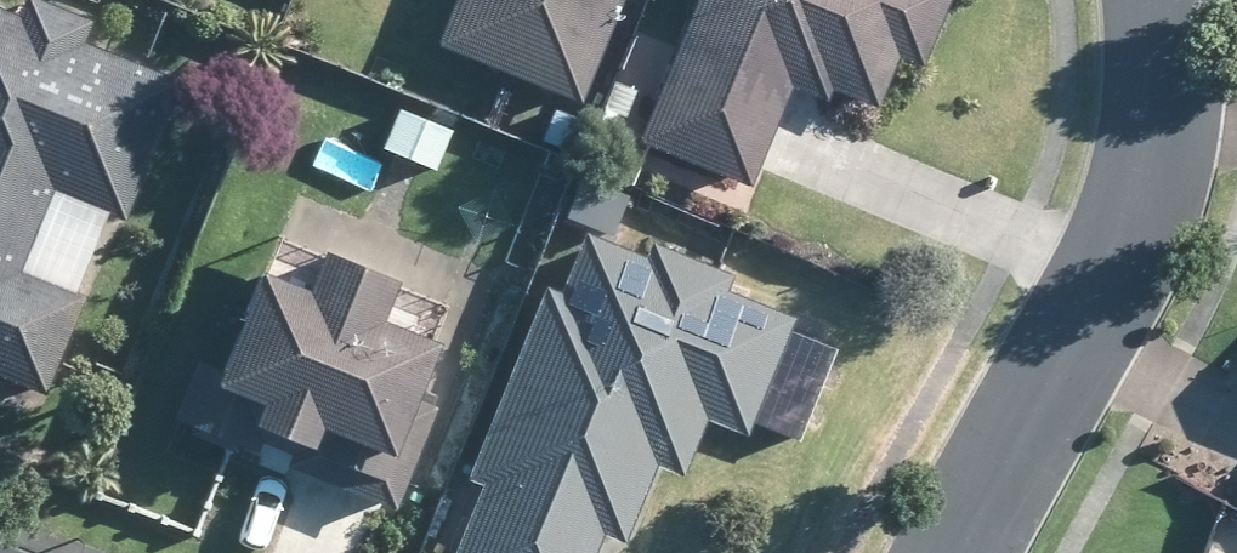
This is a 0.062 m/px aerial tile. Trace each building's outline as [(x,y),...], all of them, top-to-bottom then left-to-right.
[(91,16),(50,0),(37,0),(29,17),(0,4),(0,370),(51,393),(91,296),(32,270),(65,190),(123,214),(133,218),(192,81),(182,75),(92,38),(93,33),(99,20),(91,16)] [(448,44),(593,103),(635,0),(467,0),(448,44)] [(688,45),(647,140),(758,186),(767,167),(802,85),(819,92),(836,100),(841,87),(885,106),(907,55),(931,64),(959,0),(707,0),(688,45)] [(622,80),(610,108),(632,118),(644,89),(622,80)] [(581,153),(593,121),(559,107),(547,140),(581,153)] [(799,327),(803,316),(738,288),(742,276),(664,242),(656,260),(595,234),(570,294),(555,289),(476,477),(493,485),(464,552),(605,552),(614,532),(634,540),(667,465),(693,476),(717,417),(754,432),(758,423),(799,327)] [(413,485),(447,405),(436,400),(460,343),(403,320),(418,283),(344,251),(327,290),(284,273),(241,374),(228,369),(208,361),(185,415),(235,437),(270,450),(279,427),(307,438),(297,463),(379,499),(402,508),(413,485)]
